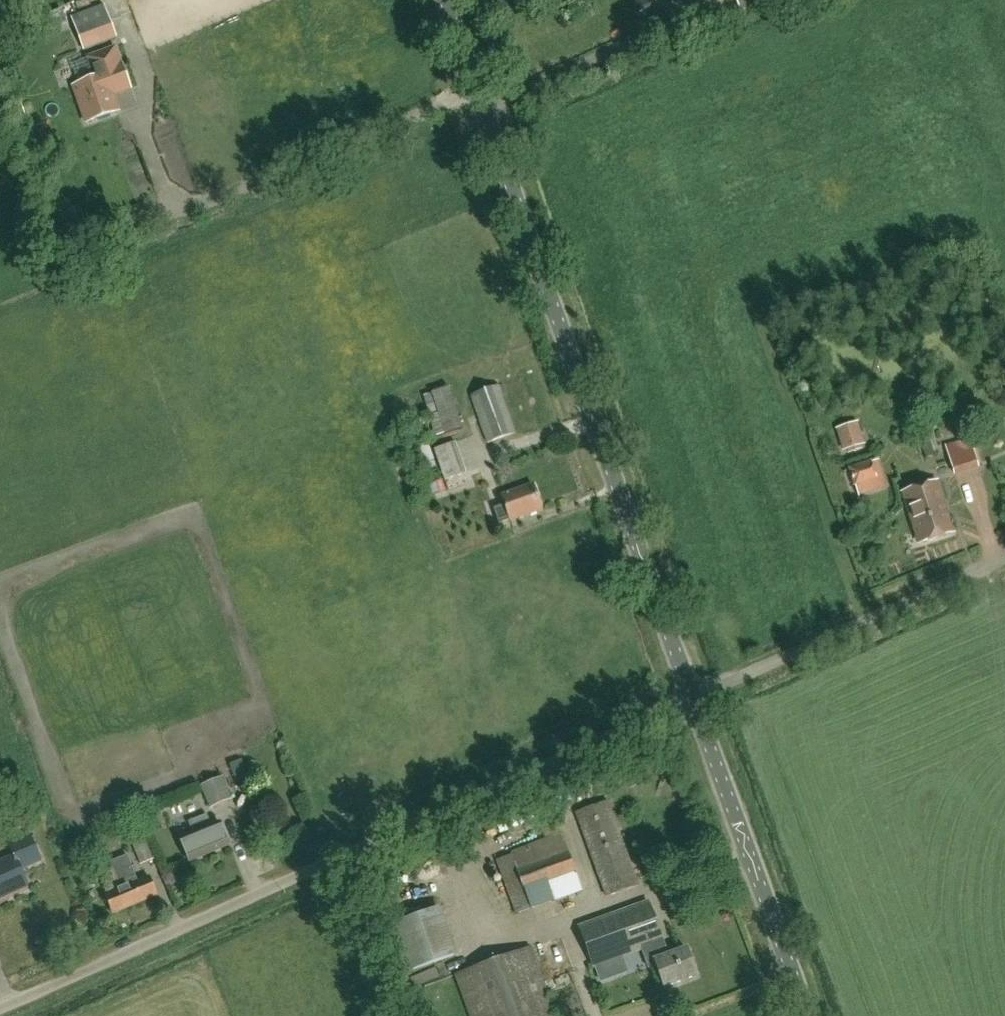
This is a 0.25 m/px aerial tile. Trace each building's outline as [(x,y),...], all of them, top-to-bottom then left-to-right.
[(640,10),(663,0),(635,0),(640,10)] [(766,0),(737,0),(741,11),(766,0)] [(91,48),(116,38),(103,5),(78,14),(82,24),(91,48)] [(83,83),(74,86),(86,121),(117,110),(113,98),(130,92),(122,71),(114,48),(87,57),(87,59),(93,76),(82,80),(83,83)] [(488,442),(515,432),(502,396),(503,395),(500,385),(471,396),(488,442)] [(424,396),(429,416),(428,416),(435,437),(462,428),(449,386),(431,392),(432,393),(424,396)] [(861,433),(840,439),(843,450),(847,449),(848,453),(862,449),(860,445),(864,444),(861,433)] [(946,446),(954,475),(979,468),(970,439),(946,446)] [(428,442),(416,446),(423,464),(434,460),(428,442)] [(444,479),(465,472),(455,442),(434,450),(444,479)] [(876,462),(851,470),(855,484),(881,476),(876,462)] [(936,483),(904,493),(920,542),(952,532),(936,483)] [(510,520),(542,509),(533,484),(501,495),(505,504),(493,508),(499,523),(510,519),(510,520)] [(210,807),(230,798),(221,776),(201,785),(210,807)] [(607,896),(637,885),(607,801),(576,812),(607,896)] [(189,860),(229,844),(219,821),(211,825),(206,814),(188,821),(192,832),(179,837),(189,860)] [(514,914),(581,890),(560,833),(509,851),(510,853),(494,858),(514,914)] [(14,856),(0,862),(0,893),(8,889),(9,892),(28,884),(21,868),(41,859),(30,835),(9,844),(14,856)] [(140,863),(152,858),(145,840),(133,844),(140,863)] [(112,911),(155,893),(149,876),(137,881),(126,855),(111,862),(121,888),(105,894),(112,911)] [(648,903),(579,928),(593,966),(594,966),(600,984),(629,974),(622,955),(643,948),(650,966),(656,964),(664,987),(695,976),(685,949),(666,956),(661,958),(656,943),(661,941),(648,903)] [(406,972),(454,955),(437,907),(389,924),(406,972)] [(460,988),(470,1015),(555,1015),(531,948),(455,976),(456,977),(449,980),(452,990),(460,988)]
